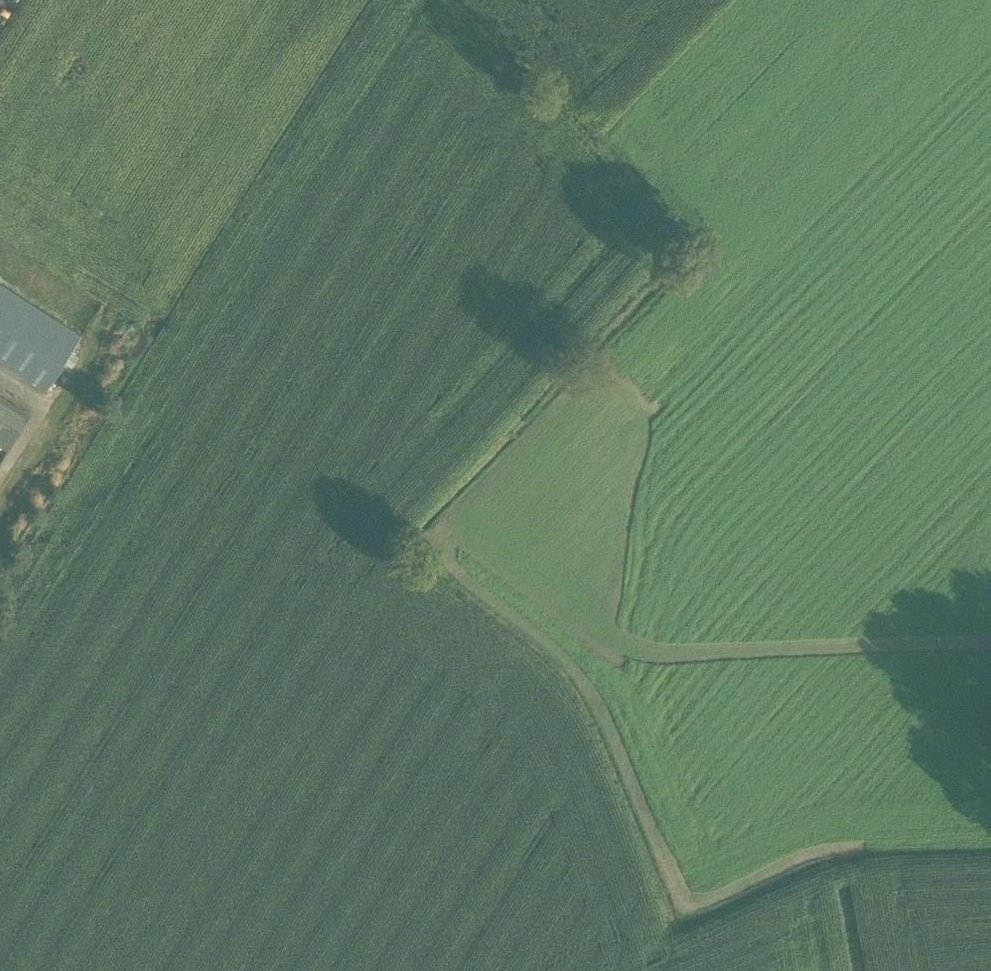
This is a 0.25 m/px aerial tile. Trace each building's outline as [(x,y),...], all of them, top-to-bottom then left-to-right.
[(78,339),(0,288),(0,364),(44,392),(78,339)] [(3,454),(29,416),(0,396),(0,452),(3,454)]
